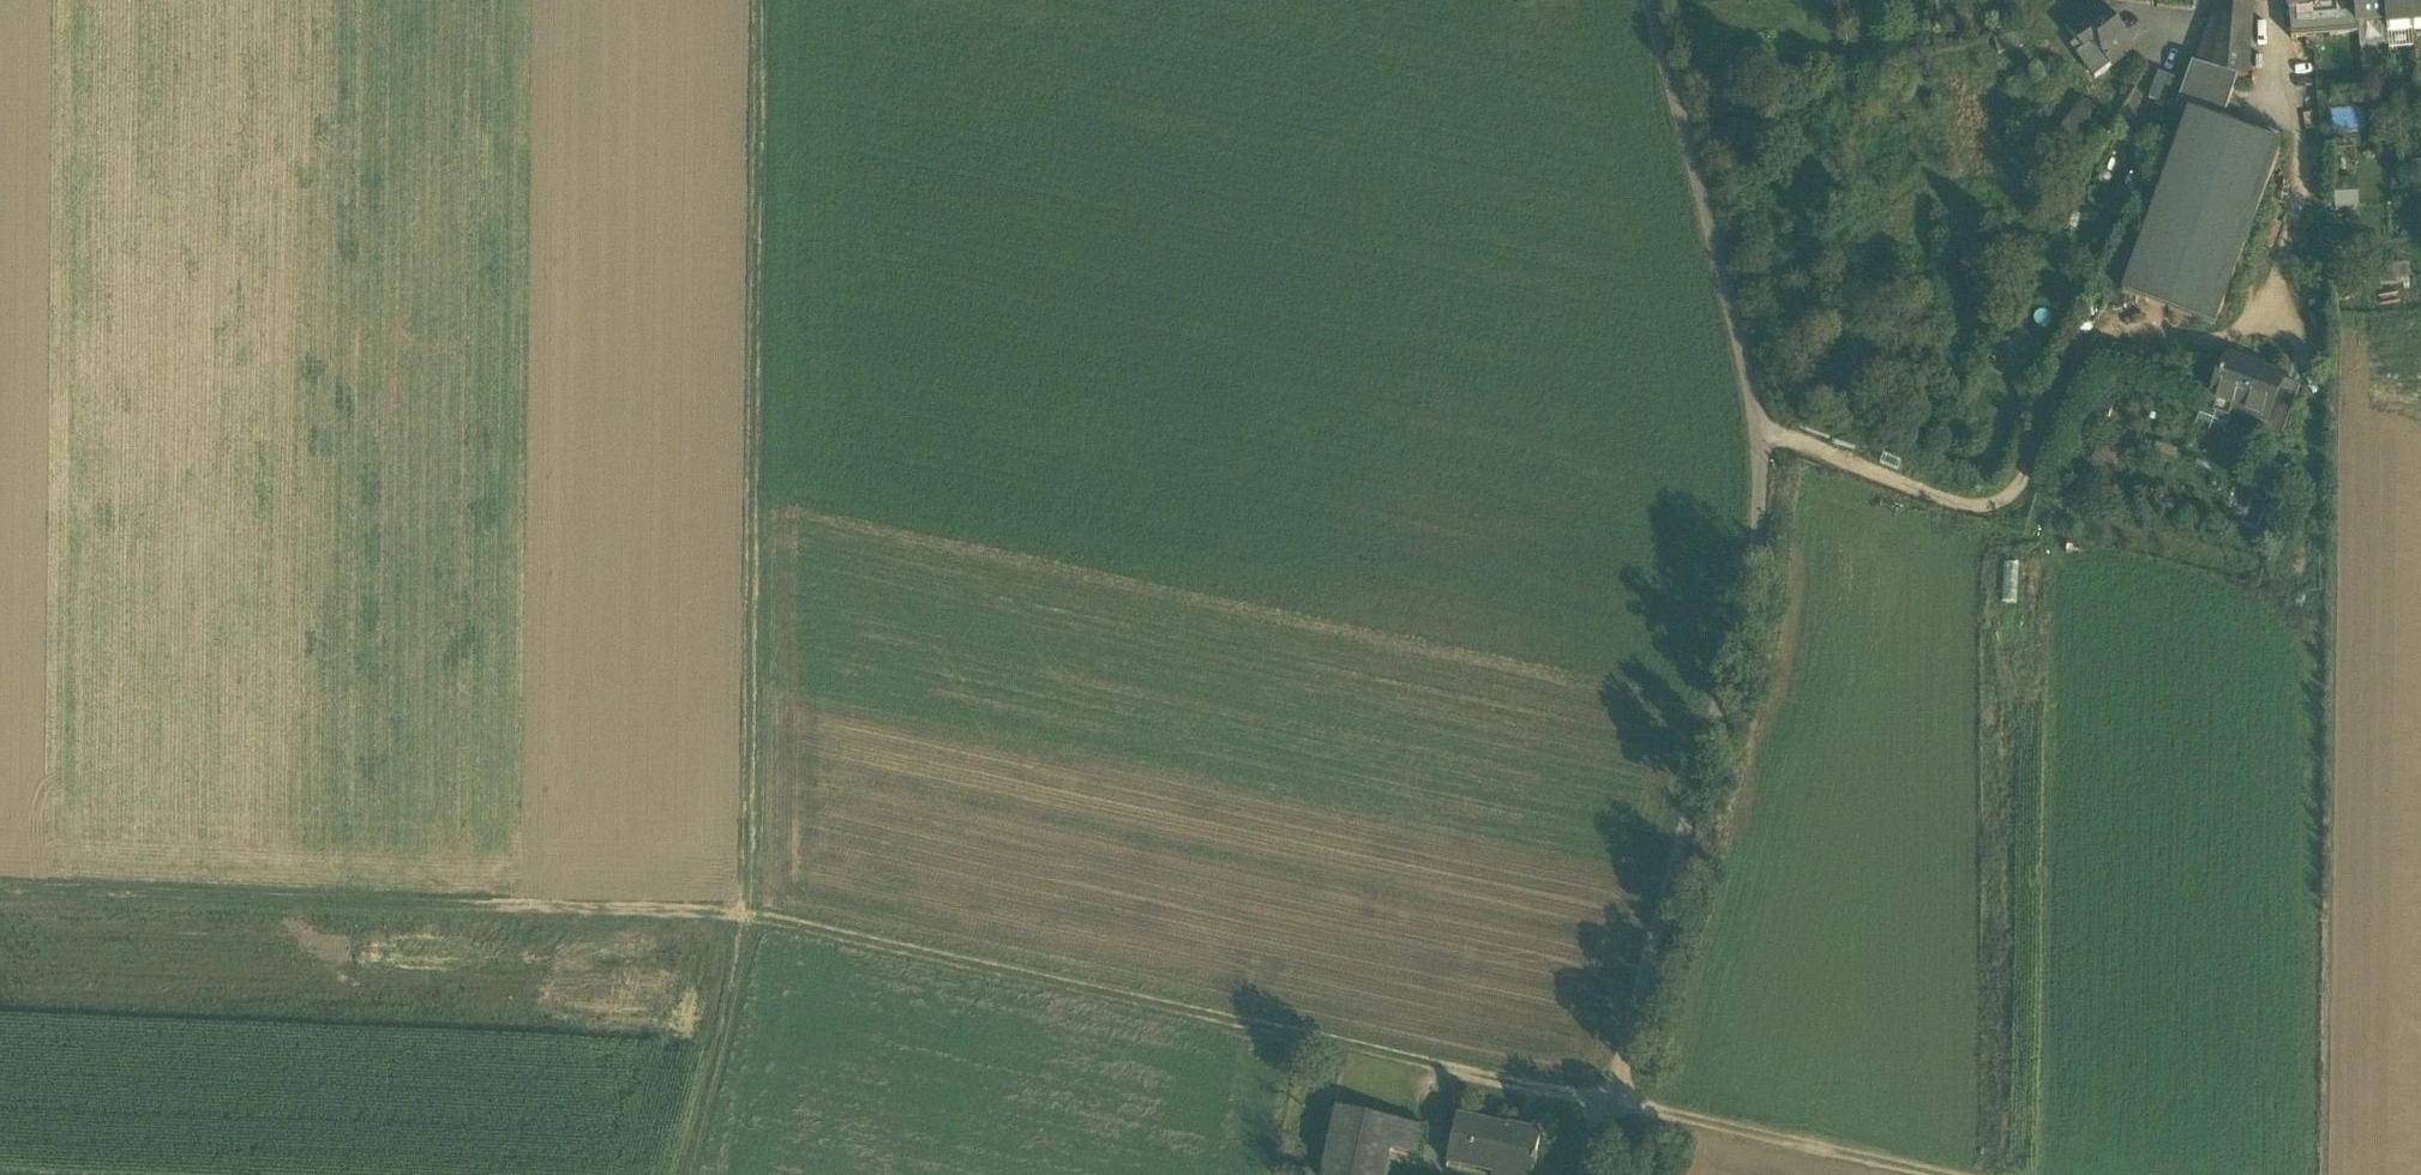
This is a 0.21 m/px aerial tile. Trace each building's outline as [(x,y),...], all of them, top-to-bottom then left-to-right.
[(2240,0),(2218,0),(2195,64),(2194,65),(2238,78),(2245,80),(2251,29),(2253,4),(2240,0)] [(2289,11),(2358,6),(2359,5),(2358,0),(2289,0),(2289,11)] [(2359,5),(2358,6),(2359,26),(2387,23),(2388,23),(2386,0),(2358,0),(2359,5)] [(2388,23),(2387,23),(2387,32),(2413,30),(2410,0),(2386,0),(2388,23)] [(2413,30),(2420,29),(2420,0),(2410,0),(2413,30)] [(2098,1),(2066,26),(2084,50),(2077,55),(2095,78),(2134,48),(2098,1)] [(2022,48),(2019,36),(1996,42),(1999,54),(2022,48)] [(2238,78),(2194,65),(2195,64),(2193,64),(2186,83),(2176,109),(2176,110),(2189,114),(2190,113),(2222,125),(2238,78)] [(2186,83),(2159,73),(2149,99),(2176,109),(2186,83)] [(2072,140),(2097,110),(2086,100),(2060,131),(2072,140)] [(2222,125),(2190,113),(2189,114),(2123,295),(2215,329),(2282,147),(2222,125)] [(2285,379),(2228,358),(2212,403),(2267,424),(2268,424),(2284,381),(2285,379)] [(2284,381),(2268,424),(2267,424),(2263,434),(2281,440),(2301,388),(2284,381)] [(1337,1108),(1324,1174),(1388,1174),(1393,1151),(1399,1121),(1337,1108)] [(1458,1120),(1450,1162),(1496,1171),(1495,1174),(1534,1174),(1536,1166),(1539,1166),(1540,1160),(1538,1159),(1543,1133),(1523,1129),(1522,1132),(1458,1120)] [(1424,1126),(1399,1121),(1393,1151),(1418,1156),(1424,1126)]
